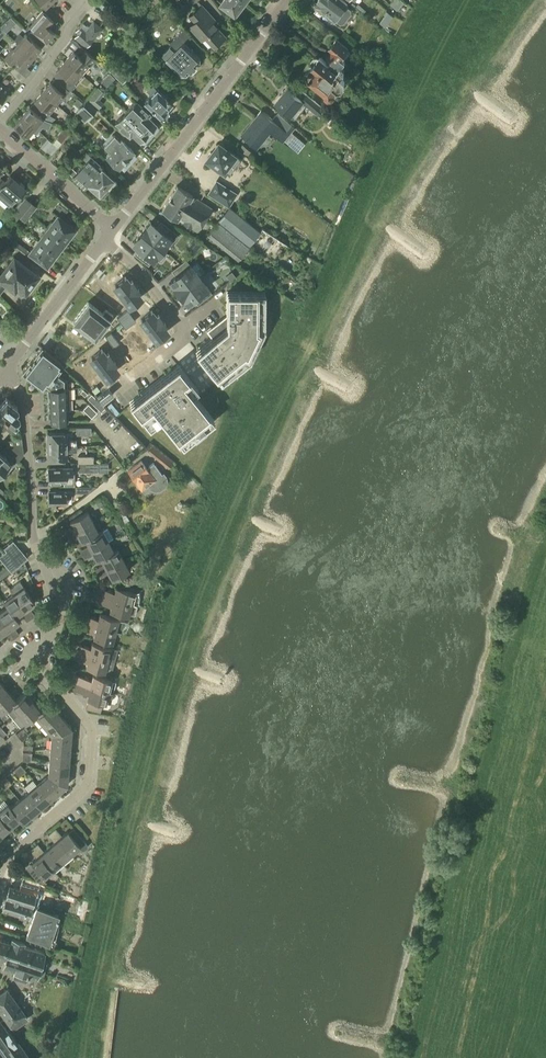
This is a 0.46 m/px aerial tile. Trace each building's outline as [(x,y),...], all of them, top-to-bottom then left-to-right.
[(240,0),(224,0),(221,4),(235,15),(244,3),(240,0)] [(316,6),(328,15),(327,17),(333,22),(334,20),(335,21),(336,19),(343,24),(350,15),(343,10),(348,3),(344,0),(320,0),(316,6)] [(214,23),(217,21),(202,6),(191,16),(196,22),(190,27),(202,41),(206,37),(215,47),(226,37),(214,23)] [(140,19),(147,11),(144,8),(136,16),(140,19)] [(29,27),(32,29),(43,38),(46,41),(54,32),(47,26),(52,20),(41,10),(36,17),(37,18),(29,27)] [(107,22),(115,28),(122,20),(114,14),(107,22)] [(103,29),(93,20),(88,26),(86,25),(80,21),(77,24),(80,27),(75,32),(77,34),(73,38),(85,48),(103,29)] [(290,40),(299,30),(287,20),(279,29),(290,40)] [(33,37),(31,39),(25,34),(23,37),(19,33),(14,39),(18,43),(18,44),(33,56),(41,47),(37,44),(43,38),(32,29),(29,33),(33,37)] [(167,59),(166,60),(181,75),(185,75),(190,71),(191,72),(197,66),(196,65),(200,61),(200,58),(186,43),(191,38),(184,30),(170,44),(177,50),(175,52),(171,48),(164,55),(167,59)] [(345,32),(340,37),(351,46),(356,40),(345,32)] [(329,53),(342,64),(345,60),(342,58),(349,49),(336,39),(328,49),(331,51),(329,53)] [(33,56),(18,44),(13,50),(12,49),(4,59),(13,66),(17,70),(23,64),(25,66),(33,56)] [(73,51),(65,60),(82,74),(89,65),(90,66),(96,59),(80,46),(75,52),(73,51)] [(342,64),(329,53),(324,59),(319,55),(318,57),(318,56),(314,56),(311,60),(311,64),(312,65),(305,74),(308,77),(308,78),(325,91),(325,96),(328,98),(332,98),(335,95),(334,93),(338,88),(342,87),(345,83),(345,77),(340,74),(344,69),(340,66),(342,64)] [(82,74),(65,60),(57,69),(67,77),(62,83),(71,91),(76,85),(74,83),(82,74)] [(17,70),(13,66),(8,71),(21,82),(25,77),(17,70)] [(125,79),(113,69),(110,72),(121,83),(125,79)] [(112,77),(107,72),(100,81),(105,85),(112,77)] [(50,82),(42,92),(57,104),(62,99),(65,96),(64,94),(68,90),(61,84),(57,88),(50,82)] [(9,90),(6,87),(5,88),(0,83),(0,101),(9,90)] [(156,89),(152,85),(146,91),(149,94),(143,101),(161,119),(164,118),(168,114),(167,111),(165,109),(171,102),(156,88),(156,89)] [(296,107),(302,100),(296,95),(298,93),(291,87),(289,89),(288,88),(276,103),(288,112),(293,105),(296,107)] [(105,102),(116,104),(118,91),(107,89),(105,102)] [(34,101),(29,107),(43,119),(45,116),(47,117),(52,110),(57,104),(42,92),(34,101)] [(94,100),(88,95),(85,99),(94,108),(98,104),(94,100)] [(309,95),(304,102),(318,114),(323,107),(309,95)] [(77,97),(74,102),(79,106),(82,101),(77,97)] [(125,112),(151,136),(157,129),(157,127),(146,116),(149,114),(135,101),(125,112)] [(88,119),(95,111),(86,102),(78,110),(88,119)] [(29,106),(21,116),(36,128),(41,123),(44,120),(43,119),(29,107),(29,106)] [(262,111),(241,136),(256,148),(270,131),(283,142),(290,134),(273,120),(262,111)] [(151,136),(125,112),(115,123),(129,135),(131,133),(141,143),(144,143),(151,136)] [(295,127),(278,113),(273,120),(290,134),(291,132),(295,127)] [(36,128),(21,116),(13,125),(28,138),(33,132),(34,132),(37,129),(36,128)] [(64,127),(55,137),(61,142),(70,132),(64,127)] [(79,138),(74,134),(70,139),(75,143),(79,138)] [(109,152),(105,156),(119,169),(120,167),(124,170),(136,157),(133,154),(134,152),(121,140),(119,142),(113,137),(104,147),(109,152)] [(47,146),(51,142),(47,138),(40,147),(45,152),(46,151),(51,154),(53,152),(47,146)] [(57,147),(51,142),(47,146),(53,152),(57,147)] [(237,156),(219,143),(212,153),(210,152),(207,156),(208,158),(207,160),(225,174),(226,173),(229,175),(234,168),(230,165),(237,156)] [(250,151),(243,145),(239,149),(246,155),(250,151)] [(81,165),(109,190),(115,182),(112,179),(112,178),(101,168),(102,166),(90,155),(89,156),(85,152),(81,156),(86,160),(81,165)] [(109,190),(81,165),(75,171),(71,168),(67,172),(71,175),(71,176),(83,187),(86,184),(98,194),(99,194),(102,197),(109,190)] [(1,185),(0,185),(0,186),(15,199),(24,188),(9,175),(1,185)] [(227,205),(234,193),(216,182),(208,194),(227,205)] [(2,193),(12,202),(15,199),(0,186),(0,196),(2,193)] [(189,212),(204,222),(212,209),(193,196),(194,196),(178,186),(171,196),(179,201),(174,208),(180,212),(181,209),(187,213),(189,212)] [(179,201),(171,196),(162,210),(177,220),(178,219),(197,232),(204,222),(189,212),(187,213),(181,209),(180,212),(174,208),(179,201)] [(19,206),(31,214),(37,207),(25,198),(23,200),(19,205),(19,206)] [(19,206),(19,205),(13,212),(23,221),(24,220),(25,221),(31,214),(19,206)] [(216,223),(247,248),(250,244),(276,261),(287,244),(262,228),(260,231),(229,207),(216,223)] [(56,215),(47,228),(65,241),(74,229),(56,215)] [(162,249),(166,243),(169,238),(173,241),(178,235),(162,223),(158,228),(150,222),(146,227),(141,232),(162,249)] [(247,248),(216,223),(209,233),(240,257),(247,248)] [(65,241),(47,228),(38,240),(55,253),(65,241)] [(133,243),(141,250),(136,255),(148,265),(156,254),(157,254),(162,249),(141,232),(137,238),(133,243)] [(23,254),(27,248),(14,240),(10,245),(23,254)] [(55,253),(38,240),(28,252),(46,266),(55,253)] [(25,290),(28,292),(33,285),(30,283),(37,274),(13,257),(0,274),(0,291),(6,284),(13,289),(15,286),(24,292),(25,290)] [(173,269),(178,275),(170,281),(174,286),(178,292),(199,276),(194,270),(186,260),(173,269)] [(235,277),(231,271),(226,275),(230,281),(235,277)] [(199,302),(211,293),(203,282),(199,276),(178,292),(182,298),(183,297),(187,302),(195,296),(199,302)] [(125,277),(114,285),(129,305),(141,297),(136,291),(139,289),(132,280),(129,282),(125,277)] [(209,329),(214,335),(196,350),(221,381),(249,358),(264,329),(264,293),(227,292),(227,315),(209,329)] [(72,322),(94,338),(113,315),(105,310),(102,313),(88,302),(72,322)] [(127,310),(117,318),(121,323),(131,315),(127,310)] [(152,311),(140,319),(156,339),(167,331),(163,325),(165,323),(158,314),(156,316),(152,311)] [(131,315),(121,323),(125,329),(135,321),(131,315)] [(110,332),(105,336),(113,347),(118,343),(110,332)] [(44,384),(54,372),(61,363),(41,348),(33,358),(34,359),(31,362),(31,361),(22,372),(42,387),(44,384)] [(102,349),(90,358),(94,363),(92,365),(100,375),(102,373),(106,378),(117,369),(113,364),(115,362),(108,353),(106,355),(102,349)] [(161,418),(182,445),(213,420),(192,393),(197,389),(178,365),(130,402),(149,427),(161,418)] [(54,372),(44,384),(50,388),(50,389),(67,388),(67,379),(63,379),(54,372)] [(69,388),(67,388),(50,389),(48,389),(48,391),(47,391),(47,392),(48,392),(48,402),(70,401),(69,388)] [(15,422),(18,418),(16,406),(6,398),(0,405),(0,421),(10,429),(14,425),(14,426),(17,423),(15,422)] [(70,401),(48,402),(47,402),(48,402),(49,412),(67,412),(67,410),(70,410),(70,401)] [(67,412),(49,412),(48,412),(48,413),(49,413),(49,421),(67,421),(67,412)] [(66,442),(66,433),(47,433),(48,446),(76,445),(76,440),(69,440),(69,442),(66,442)] [(23,454),(22,444),(6,446),(4,449),(17,461),(23,455),(23,454)] [(76,445),(48,446),(48,459),(67,459),(66,449),(69,449),(69,451),(76,451),(76,445)] [(148,451),(163,463),(167,458),(152,446),(148,451)] [(9,461),(0,453),(0,472),(9,461)] [(164,478),(153,463),(146,468),(141,461),(127,471),(136,482),(135,484),(138,488),(140,488),(141,490),(149,484),(152,487),(155,489),(160,488),(163,486),(164,482),(164,478)] [(93,463),(78,463),(78,472),(98,472),(97,463),(93,463)] [(64,467),(48,468),(48,474),(46,475),(46,478),(48,480),(48,482),(65,482),(65,475),(71,475),(71,468),(65,468),(64,467)] [(97,486),(76,486),(76,494),(83,498),(97,486)] [(66,491),(49,491),(49,497),(47,498),(47,503),(49,504),(66,504),(66,497),(72,497),(71,491),(66,491)] [(100,499),(91,504),(93,509),(102,504),(100,499)] [(120,519),(126,516),(121,508),(116,511),(120,519)] [(76,531),(94,522),(88,511),(71,521),(76,531)] [(94,522),(76,531),(82,541),(100,532),(99,532),(94,522)] [(66,537),(73,533),(71,528),(64,532),(66,537)] [(103,530),(99,532),(100,532),(82,541),(82,543),(86,541),(91,550),(108,541),(103,530)] [(73,533),(66,537),(68,541),(75,537),(73,533)] [(108,541),(91,550),(97,560),(114,551),(108,541)] [(81,556),(88,552),(85,548),(78,551),(81,556)] [(114,551),(97,560),(97,561),(101,559),(105,569),(123,559),(117,549),(114,551)] [(22,551),(13,558),(19,565),(27,558),(22,551)] [(90,556),(88,552),(81,556),(83,560),(90,556)] [(19,565),(13,558),(5,565),(10,572),(19,565)] [(123,559),(105,569),(111,579),(129,570),(123,559)] [(19,582),(10,589),(14,594),(25,610),(29,607),(35,603),(23,587),(19,582)] [(97,587),(95,594),(137,605),(139,601),(139,595),(138,591),(134,592),(115,586),(114,592),(97,587)] [(14,594),(4,601),(8,606),(7,606),(15,617),(21,613),(25,610),(14,594)] [(137,605),(95,594),(93,600),(111,605),(109,610),(128,615),(129,614),(134,615),(137,605)] [(0,611),(0,616),(9,629),(13,626),(19,622),(15,617),(7,606),(0,611)] [(31,609),(27,612),(31,618),(35,615),(31,609)] [(26,621),(31,618),(27,612),(22,616),(26,621)] [(81,614),(79,621),(115,630),(121,632),(126,621),(99,613),(98,618),(81,614)] [(5,632),(9,629),(0,616),(0,635),(5,632)] [(79,621),(77,627),(94,632),(93,637),(112,642),(115,630),(79,621)] [(10,631),(15,637),(19,634),(16,629),(15,628),(10,631)] [(10,638),(11,640),(14,638),(15,637),(10,631),(7,634),(10,638)] [(91,642),(90,648),(73,643),(71,650),(114,661),(117,649),(91,642)] [(69,657),(86,661),(85,666),(111,673),(114,661),(71,650),(69,657)] [(73,682),(113,693),(116,683),(111,682),(112,680),(93,675),(91,680),(74,675),(73,682)] [(73,682),(71,688),(88,693),(86,698),(89,699),(86,708),(100,712),(102,703),(105,703),(106,702),(110,703),(113,693),(73,682)] [(0,697),(0,712),(1,712),(5,709),(5,708),(15,700),(8,691),(0,697)] [(25,692),(15,700),(5,708),(5,709),(13,718),(32,701),(25,692)] [(32,701),(13,718),(20,727),(31,718),(30,717),(40,710),(32,701)] [(49,702),(40,710),(30,717),(31,718),(38,727),(42,724),(43,724),(57,712),(49,702)] [(64,720),(57,712),(43,724),(50,733),(64,720)] [(64,720),(50,733),(51,734),(50,749),(69,751),(71,728),(64,720)] [(19,737),(26,731),(23,728),(16,734),(19,737)] [(26,731),(19,737),(22,741),(28,735),(26,731)] [(69,751),(50,749),(49,761),(68,763),(69,751)] [(68,763),(49,761),(48,772),(68,774),(68,763)] [(20,764),(17,767),(22,774),(26,771),(20,764)] [(22,774),(17,767),(13,770),(19,777),(22,774)] [(48,775),(38,784),(50,799),(67,785),(68,774),(48,772),(48,775)] [(2,779),(8,786),(11,784),(5,777),(2,779)] [(38,784),(29,791),(41,806),(50,799),(38,784)] [(41,806),(29,791),(20,799),(32,814),(41,806)] [(32,814),(20,799),(10,807),(19,819),(22,823),(32,814)] [(0,810),(0,812),(12,826),(19,819),(10,807),(7,804),(0,810)] [(0,812),(0,833),(1,834),(12,826),(0,812)] [(51,832),(56,838),(60,834),(55,828),(51,832)] [(58,839),(71,854),(79,847),(81,850),(83,850),(87,847),(87,844),(82,839),(77,843),(67,831),(58,839)] [(56,838),(51,832),(47,835),(52,841),(56,838)] [(71,854),(58,839),(49,847),(62,862),(71,854)] [(33,847),(38,853),(42,850),(37,844),(33,847)] [(38,853),(33,847),(29,850),(36,858),(31,862),(39,872),(34,877),(37,881),(38,882),(53,869),(40,854),(40,855),(38,853)] [(62,862),(49,847),(40,854),(53,869),(62,862)] [(32,879),(17,874),(15,882),(29,886),(32,879)] [(9,886),(5,897),(32,906),(34,899),(36,899),(37,896),(35,894),(9,886)] [(32,906),(5,897),(2,909),(30,918),(31,914),(30,913),(32,906)] [(57,914),(36,907),(27,935),(48,942),(57,914)] [(41,961),(44,952),(23,946),(24,943),(12,939),(11,943),(0,940),(0,948),(41,961)] [(6,959),(3,967),(14,970),(14,971),(15,971),(13,977),(26,981),(28,975),(36,977),(41,961),(0,948),(0,957),(6,959)] [(0,985),(0,1019),(16,1010),(1,984),(0,985)] [(4,1027),(2,1028),(0,1026),(0,1057),(26,1057),(4,1027)]
